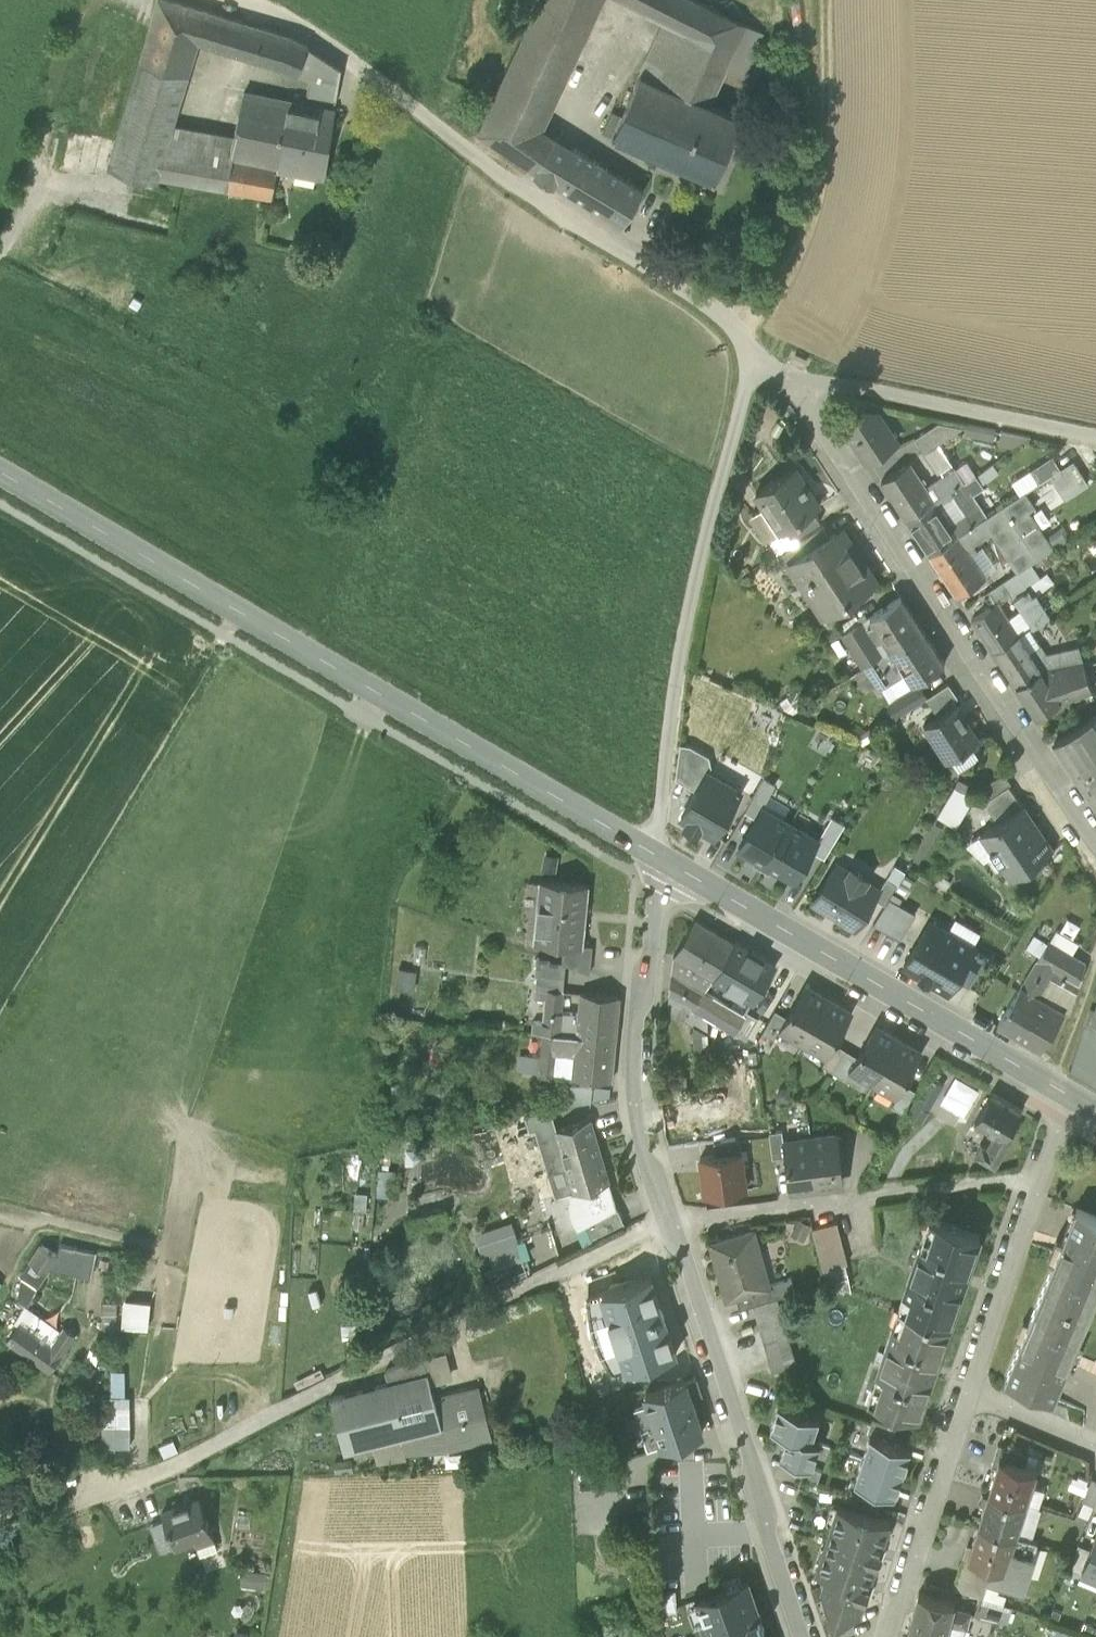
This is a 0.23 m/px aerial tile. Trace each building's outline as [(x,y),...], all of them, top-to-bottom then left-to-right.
[(140,61),(188,75),(198,41),(234,52),(243,21),(228,16),(174,0),(158,0),(140,61)] [(479,131),(537,170),(557,138),(543,129),(603,0),(540,0),(479,131)] [(727,69),(748,25),(699,0),(626,0),(665,20),(641,74),(711,104),(727,69)] [(263,27),(243,21),(234,52),(253,57),(263,27)] [(763,32),(748,25),(727,69),(743,76),(763,32)] [(307,94),(336,100),(342,67),(308,44),(291,35),(263,27),(253,57),(284,66),(299,75),(310,80),(307,94)] [(157,180),(158,177),(174,124),(188,75),(140,61),(109,166),(157,180)] [(614,134),(715,178),(742,117),(711,104),(641,74),(622,115),(614,134)] [(278,166),(324,174),(335,110),(244,92),(235,135),(230,157),(278,166)] [(604,130),(614,135),(614,134),(622,115),(613,110),(604,130)] [(235,135),(174,124),(158,177),(273,197),(278,166),(230,157),(235,135)] [(574,148),(557,138),(537,170),(554,181),(574,148)] [(554,181),(624,223),(643,190),(574,148),(554,181)] [(844,423),(867,459),(897,440),(879,413),(864,410),(844,423)] [(915,438),(925,452),(939,443),(963,426),(939,422),(915,438)] [(925,452),(939,473),(942,471),(953,464),(939,443),(925,452)] [(1039,483),(1052,474),(1061,468),(1053,455),(1031,470),(1038,481),(1039,483)] [(964,460),(954,466),(962,477),(971,470),(964,460)] [(1074,460),(1061,468),(1052,474),(1066,496),(1088,482),(1074,460)] [(976,476),(981,483),(1000,470),(993,461),(975,474),(976,476)] [(882,481),(907,519),(935,500),(926,487),(910,462),(882,481)] [(944,475),(926,487),(935,500),(950,491),(964,481),(962,477),(954,466),(953,464),(942,471),(944,475)] [(766,506),(782,530),(788,526),(814,509),(820,506),(795,467),(757,492),(766,506)] [(1038,481),(1031,470),(1013,481),(1020,492),(1038,481)] [(976,476),(965,482),(973,493),(984,487),(981,483),(976,476)] [(987,515),(973,493),(965,482),(964,481),(950,491),(964,512),(973,525),(987,515)] [(935,500),(950,521),(964,512),(950,491),(935,500)] [(973,525),(958,535),(971,554),(977,550),(973,543),(993,529),(1012,558),(1045,536),(1028,510),(1034,506),(1025,491),(988,515),(987,515),(973,525)] [(907,519),(930,554),(958,535),(950,521),(935,500),(907,519)] [(753,515),(769,539),(770,538),(782,530),(766,506),(753,515)] [(788,526),(795,537),(821,520),(814,509),(788,526)] [(777,554),(786,568),(792,563),(791,562),(799,556),(831,536),(824,524),(798,541),(779,553),(777,554)] [(1064,524),(1045,536),(1053,548),(1071,536),(1064,524)] [(770,538),(779,553),(798,541),(795,537),(788,526),(782,530),(770,538)] [(812,593),(825,614),(875,581),(860,558),(854,561),(836,533),(831,536),(799,556),(820,588),(812,593)] [(986,577),(971,554),(958,535),(930,554),(957,596),(986,577)] [(1012,558),(1020,570),(1032,562),(1053,548),(1045,536),(1012,558)] [(791,562),(792,563),(812,593),(820,588),(799,556),(791,562)] [(1020,570),(1017,572),(1026,585),(1041,576),(1032,562),(1020,570)] [(1019,606),(1033,627),(1047,617),(1042,610),(1050,606),(1043,595),(1036,599),(1026,585),(1017,572),(1003,581),(1011,593),(1011,594),(1019,606)] [(984,593),(992,606),(998,602),(998,603),(1011,594),(1011,593),(1003,581),(984,593)] [(871,615),(892,649),(923,629),(901,596),(871,615)] [(972,619),(994,652),(1019,636),(998,603),(998,602),(992,606),(972,619)] [(1023,634),(1033,627),(1019,606),(1010,613),(1023,634)] [(879,657),(892,649),(871,615),(843,632),(865,666),(879,657)] [(1045,620),(1030,629),(1040,644),(1042,647),(1043,646),(1056,637),(1045,620)] [(923,629),(892,649),(907,672),(913,681),(944,662),(923,629)] [(1016,685),(1041,669),(1030,651),(1040,644),(1030,629),(1020,636),(1019,636),(994,652),(1016,685)] [(1042,647),(1040,644),(1030,651),(1041,669),(1080,661),(1084,661),(1080,646),(1047,653),(1043,646),(1042,647)] [(892,649),(879,657),(894,680),(907,672),(892,649)] [(885,686),(894,680),(879,657),(865,666),(880,689),(885,686)] [(1081,667),(1080,661),(1041,669),(1016,685),(1036,716),(1061,700),(1061,699),(1090,689),(1082,666),(1081,667)] [(894,680),(885,686),(894,700),(916,686),(913,681),(907,672),(894,680)] [(949,682),(928,697),(939,715),(956,704),(953,699),(958,696),(949,682)] [(898,716),(928,697),(919,684),(916,686),(894,700),(890,703),(898,716)] [(835,713),(835,699),(817,699),(817,713),(835,713)] [(925,724),(948,759),(950,757),(972,743),(979,738),(956,704),(939,715),(925,724)] [(1095,803),(1095,714),(1055,741),(1095,803)] [(680,742),(676,777),(697,789),(708,770),(709,771),(712,765),(709,755),(691,744),(680,742)] [(980,756),(972,743),(950,757),(959,770),(980,756)] [(697,789),(681,815),(688,819),(701,827),(715,835),(741,790),(709,771),(708,770),(697,789)] [(1005,771),(984,785),(991,796),(1009,784),(1012,782),(1005,771)] [(745,809),(757,816),(763,805),(776,782),(765,775),(745,809)] [(984,800),(995,816),(1019,800),(1009,784),(991,796),(984,800)] [(975,796),(955,787),(938,816),(957,827),(975,796)] [(757,816),(739,846),(767,862),(791,821),(763,805),(757,816)] [(995,852),(1011,877),(1052,850),(1023,805),(982,832),(995,852)] [(812,849),(825,856),(845,822),(832,815),(819,837),(812,849)] [(688,819),(685,824),(698,831),(701,827),(688,819)] [(819,837),(791,821),(767,862),(795,879),(812,849),(819,837)] [(995,852),(982,832),(967,842),(984,859),(995,852)] [(813,900),(856,926),(879,889),(878,888),(874,894),(862,886),(865,880),(867,877),(852,867),(850,871),(836,863),(813,900)] [(875,897),(885,903),(890,896),(894,889),(905,872),(906,870),(896,864),(875,897)] [(917,879),(905,872),(894,889),(906,896),(917,879)] [(874,894),(878,888),(865,880),(862,886),(874,894)] [(564,942),(582,944),(587,886),(542,881),(536,939),(564,942)] [(874,922),(900,938),(916,911),(890,896),(885,903),(874,922)] [(674,954),(714,978),(735,942),(696,918),(674,954)] [(931,981),(949,991),(958,976),(976,946),(931,920),(904,965),(919,974),(919,975),(930,982),(931,981)] [(1047,940),(1071,955),(1080,939),(1056,925),(1047,940)] [(1039,954),(1047,940),(1034,933),(1026,946),(1039,954)] [(1039,954),(1036,958),(1055,969),(1080,984),(1086,963),(1071,955),(1047,940),(1039,954)] [(562,962),(566,964),(591,972),(593,945),(582,944),(564,942),(562,962)] [(774,965),(735,942),(714,978),(753,1001),(774,965)] [(958,976),(971,984),(989,954),(976,946),(958,976)] [(536,976),(538,975),(565,977),(566,964),(538,954),(536,976)] [(706,991),(714,978),(674,954),(673,971),(706,991)] [(1003,962),(989,954),(971,984),(984,992),(1003,962)] [(1051,976),(1055,969),(1036,958),(1020,985),(1039,996),(1051,976)] [(670,995),(695,1009),(706,991),(673,971),(670,995)] [(536,998),(546,999),(547,989),(563,991),(564,991),(565,977),(538,975),(536,998)] [(1077,992),(1051,976),(1039,996),(1064,1011),(1070,1015),(1077,992)] [(998,1024),(1041,1050),(1064,1011),(1039,996),(1020,985),(998,1024)] [(779,1029),(803,1043),(830,996),(813,986),(804,1000),(798,997),(786,1018),(779,1029)] [(547,989),(546,999),(543,1022),(542,1031),(560,1033),(562,1012),(563,991),(547,989)] [(745,1014),(706,991),(695,1009),(710,1018),(734,1032),(745,1014)] [(579,1013),(577,1034),(616,1038),(621,996),(581,992),(579,1013)] [(709,1032),(710,1018),(695,1009),(670,995),(670,1004),(673,1007),(671,1010),(709,1032)] [(847,1007),(830,996),(803,1043),(827,1056),(835,1042),(846,1024),(839,1021),(847,1007)] [(734,1032),(746,1039),(758,1018),(747,1011),(745,1014),(734,1032)] [(759,1038),(770,1045),(774,1037),(779,1029),(786,1018),(774,1011),(759,1038)] [(579,1013),(562,1012),(560,1033),(577,1034),(579,1013)] [(532,1031),(542,1032),(542,1031),(543,1022),(533,1021),(532,1031)] [(1095,1083),(1095,1031),(1089,1025),(1084,1023),(1071,1068),(1095,1083)] [(849,1069),(873,1083),(900,1037),(882,1027),(874,1041),(868,1037),(858,1055),(849,1069)] [(560,1033),(542,1031),(542,1032),(539,1056),(525,1055),(524,1070),(539,1071),(539,1073),(555,1075),(555,1073),(557,1053),(560,1033)] [(577,1034),(560,1033),(557,1053),(575,1054),(577,1034)] [(612,1081),(616,1038),(577,1034),(575,1054),(573,1075),(573,1077),(612,1081)] [(917,1047),(900,1037),(873,1083),(897,1097),(905,1083),(915,1065),(909,1061),(917,1047)] [(822,1065),(833,1071),(846,1048),(835,1042),(827,1056),(822,1065)] [(858,1055),(846,1048),(833,1071),(844,1078),(849,1069),(858,1055)] [(557,1053),(555,1073),(573,1075),(575,1054),(557,1053)] [(929,1076),(914,1103),(928,1111),(943,1084),(929,1076)] [(979,1094),(957,1080),(941,1107),(963,1120),(979,1094)] [(594,1085),(572,1083),(570,1104),(593,1100),(594,1085)] [(892,1105),(903,1112),(916,1089),(905,1083),(897,1097),(892,1105)] [(975,1122),(996,1134),(1005,1140),(1010,1132),(1022,1111),(994,1095),(992,1094),(975,1122)] [(536,1128),(556,1125),(552,1108),(525,1114),(530,1130),(536,1128)] [(556,1130),(574,1189),(609,1180),(591,1119),(557,1129),(556,1130)] [(572,1190),(574,1189),(556,1130),(557,1129),(556,1125),(536,1128),(556,1195),(572,1190)] [(770,1131),(773,1157),(786,1155),(784,1139),(783,1129),(770,1131)] [(838,1132),(811,1135),(818,1188),(839,1185),(837,1170),(843,1169),(838,1132)] [(1015,1134),(1010,1132),(1005,1140),(996,1134),(988,1148),(983,1145),(977,1155),(996,1167),(1015,1134)] [(798,1191),(818,1188),(811,1135),(784,1139),(786,1155),(789,1176),(796,1175),(798,1191)] [(714,1142),(716,1155),(742,1152),(740,1139),(714,1142)] [(701,1157),(706,1193),(746,1188),(742,1152),(716,1155),(701,1157)] [(617,1207),(609,1180),(574,1189),(572,1190),(570,1198),(569,1205),(571,1214),(573,1221),(578,1227),(582,1225),(582,1224),(617,1207)] [(582,1225),(589,1239),(625,1222),(617,1207),(582,1224),(582,1225)] [(1054,1399),(1095,1298),(1095,1215),(1078,1208),(1006,1379),(1054,1399)] [(809,1237),(812,1221),(798,1218),(794,1234),(809,1237)] [(910,1294),(905,1310),(950,1325),(981,1233),(936,1218),(927,1246),(921,1244),(904,1292),(910,1294)] [(489,1250),(518,1241),(512,1222),(483,1232),(483,1233),(484,1234),(485,1233),(490,1249),(489,1249),(489,1250)] [(813,1228),(823,1269),(848,1263),(837,1222),(813,1228)] [(712,1243),(727,1298),(736,1295),(762,1288),(753,1256),(760,1254),(753,1231),(712,1243)] [(481,1253),(489,1250),(489,1249),(490,1249),(485,1233),(484,1234),(483,1233),(476,1236),(481,1253)] [(522,1239),(518,1241),(489,1250),(495,1267),(528,1256),(522,1239)] [(81,1272),(86,1249),(60,1244),(58,1254),(59,1255),(53,1264),(56,1267),(81,1272)] [(59,1255),(58,1254),(42,1245),(31,1263),(47,1273),(53,1264),(59,1255)] [(86,1249),(81,1272),(90,1274),(95,1251),(86,1249)] [(769,1286),(768,1284),(760,1254),(753,1256),(762,1288),(769,1286)] [(47,1273),(31,1263),(22,1277),(23,1278),(37,1287),(47,1273)] [(612,1375),(619,1373),(644,1365),(676,1354),(651,1277),(587,1297),(589,1319),(593,1339),(601,1357),(612,1375)] [(37,1287),(23,1278),(17,1302),(25,1310),(26,1309),(37,1287)] [(740,1308),(753,1304),(777,1298),(795,1292),(791,1278),(768,1284),(769,1286),(762,1288),(736,1295),(740,1308)] [(910,1294),(904,1292),(894,1324),(899,1326),(905,1310),(910,1294)] [(789,1338),(777,1298),(753,1304),(765,1344),(789,1338)] [(151,1302),(124,1300),(122,1329),(142,1332),(142,1328),(149,1328),(151,1302)] [(14,1322),(18,1325),(19,1323),(62,1354),(76,1334),(65,1327),(60,1333),(26,1309),(25,1310),(22,1314),(20,1313),(14,1322)] [(919,1416),(950,1325),(905,1310),(899,1326),(894,1324),(877,1372),(883,1374),(874,1401),(919,1416)] [(50,1371),(62,1354),(19,1323),(18,1325),(6,1341),(50,1371)] [(789,1338),(765,1344),(772,1371),(796,1364),(789,1338)] [(446,1352),(424,1358),(431,1385),(453,1379),(446,1352)] [(330,1398),(344,1452),(352,1450),(372,1445),(401,1438),(413,1435),(442,1427),(441,1426),(437,1409),(434,1396),(431,1385),(424,1358),(423,1353),(386,1371),(389,1383),(330,1398)] [(648,1377),(644,1365),(619,1373),(623,1386),(648,1377)] [(111,1371),(111,1396),(126,1396),(126,1371),(111,1371)] [(868,1399),(874,1401),(883,1374),(877,1372),(868,1399)] [(649,1404),(661,1442),(662,1444),(703,1430),(688,1384),(687,1381),(671,1385),(646,1394),(649,1404)] [(456,1395),(479,1389),(477,1385),(434,1396),(437,1409),(458,1404),(456,1395)] [(458,1404),(462,1420),(485,1414),(479,1389),(456,1395),(458,1404)] [(791,1394),(787,1406),(812,1414),(816,1402),(791,1394)] [(99,1428),(131,1427),(130,1396),(126,1396),(111,1396),(98,1397),(99,1428)] [(437,1409),(441,1426),(462,1420),(458,1404),(437,1409)] [(637,1408),(649,1446),(661,1442),(649,1404),(637,1408)] [(770,1428),(788,1433),(788,1432),(812,1441),(812,1440),(820,1417),(812,1414),(787,1406),(779,1404),(770,1428)] [(485,1414),(462,1420),(441,1426),(442,1427),(413,1435),(417,1451),(448,1449),(491,1438),(485,1414)] [(871,1421),(867,1434),(870,1435),(892,1442),(896,1430),(871,1421)] [(131,1427),(99,1428),(100,1448),(131,1449),(131,1427)] [(788,1433),(780,1456),(797,1461),(812,1466),(820,1443),(812,1440),(812,1441),(788,1432),(788,1433)] [(417,1452),(417,1451),(413,1435),(401,1438),(405,1453),(417,1452)] [(870,1435),(862,1458),(904,1472),(911,1449),(892,1442),(870,1435)] [(407,1461),(405,1453),(401,1438),(372,1445),(375,1453),(379,1468),(407,1461)] [(1000,1457),(1019,1463),(1022,1451),(999,1444),(995,1457),(999,1458),(1000,1457)] [(354,1458),(375,1453),(372,1445),(352,1450),(354,1458)] [(1030,1453),(1026,1465),(1037,1469),(1040,1470),(1044,1458),(1030,1453)] [(999,1458),(989,1491),(1026,1503),(1032,1484),(1037,1469),(1026,1465),(1019,1463),(1000,1457),(999,1458)] [(896,1495),(904,1472),(862,1458),(854,1481),(876,1488),(896,1495)] [(797,1461),(793,1474),(818,1483),(822,1470),(812,1466),(797,1461)] [(1077,1478),(1073,1476),(1068,1487),(1083,1493),(1089,1480),(1078,1475),(1077,1478)] [(1095,1505),(1095,1502),(1095,1479),(1092,1477),(1083,1500),(1095,1505)] [(851,1480),(847,1493),(858,1496),(872,1501),(876,1488),(854,1481),(851,1480)] [(1046,1488),(1032,1484),(1026,1503),(1040,1507),(1046,1488)] [(1016,1534),(1026,1503),(989,1491),(979,1522),(1016,1534)] [(854,1509),(877,1516),(881,1504),(872,1501),(858,1496),(854,1509)] [(174,1546),(195,1539),(213,1533),(200,1498),(162,1511),(165,1519),(174,1545),(174,1546)] [(1095,1505),(1083,1500),(1077,1513),(1089,1518),(1092,1512),(1095,1505)] [(1041,1508),(1040,1507),(1026,1503),(1016,1534),(1032,1539),(1041,1508)] [(833,1610),(844,1613),(860,1607),(864,1595),(866,1595),(871,1582),(869,1582),(876,1559),(878,1559),(882,1546),(880,1546),(889,1520),(877,1516),(854,1509),(839,1504),(818,1568),(829,1571),(824,1585),(833,1610)] [(151,1524),(160,1551),(174,1545),(165,1519),(151,1524)] [(987,1562),(993,1563),(1006,1567),(1016,1534),(979,1522),(969,1555),(968,1556),(987,1562)] [(217,1546),(213,1533),(195,1539),(199,1552),(217,1546)] [(1032,1539),(1016,1534),(1006,1567),(993,1563),(989,1575),(990,1575),(1003,1580),(1023,1586),(1038,1541),(1032,1539)] [(1095,1575),(1095,1535),(1090,1549),(1082,1569),(1095,1575)] [(1080,1573),(1082,1569),(1090,1549),(1079,1544),(1069,1568),(1080,1573)] [(218,1549),(217,1546),(199,1552),(201,1555),(199,1556),(205,1576),(228,1568),(221,1548),(218,1549)] [(965,1553),(961,1565),(961,1566),(984,1573),(987,1562),(968,1556),(969,1555),(965,1553)] [(953,1587),(980,1596),(982,1597),(990,1575),(989,1575),(993,1563),(987,1562),(984,1573),(961,1566),(961,1565),(961,1564),(953,1587)] [(1080,1573),(1077,1580),(1095,1588),(1095,1575),(1082,1569),(1080,1573)] [(982,1597),(1004,1604),(1007,1595),(999,1593),(1003,1580),(990,1575),(982,1597)] [(699,1597),(706,1615),(701,1617),(708,1636),(767,1636),(748,1581),(699,1597)] [(919,1592),(916,1606),(944,1613),(947,1605),(953,1607),(955,1602),(919,1592)] [(1004,1604),(982,1597),(980,1596),(974,1614),(998,1621),(1004,1604)] [(953,1607),(947,1605),(944,1613),(916,1606),(909,1633),(922,1636),(945,1636),(949,1622),(967,1626),(971,1612),(953,1607)] [(967,1626),(949,1622),(945,1636),(964,1636),(967,1626)]
